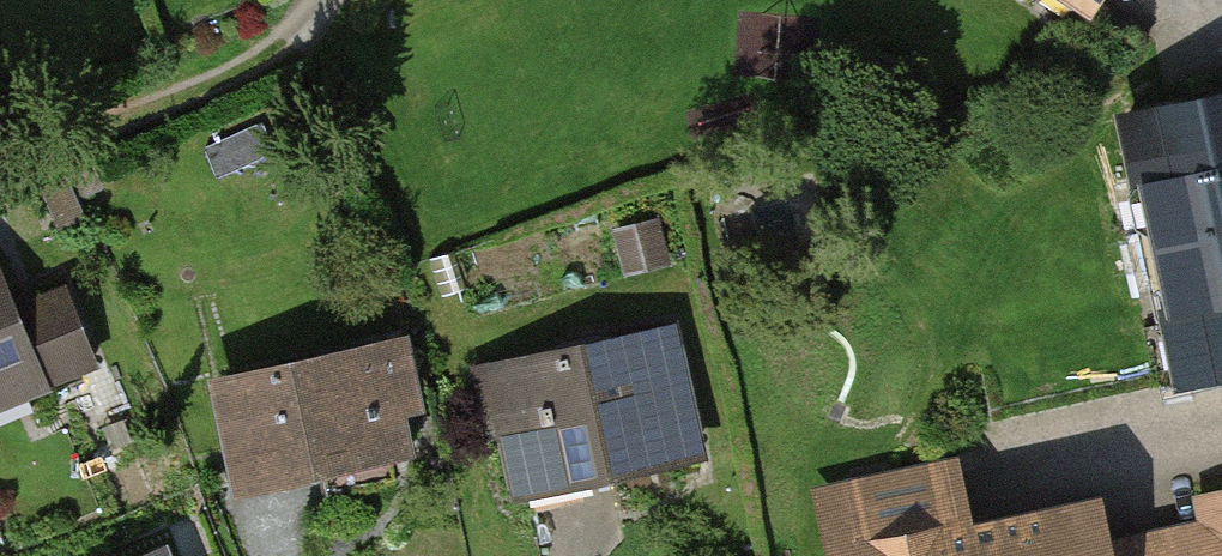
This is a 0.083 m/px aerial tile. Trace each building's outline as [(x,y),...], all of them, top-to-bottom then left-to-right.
[(1128,115),(1186,377),(1221,369),(1221,94),(1128,115)] [(84,220),(66,176),(43,185),(61,230),(84,220)] [(36,373),(40,384),(98,360),(68,288),(17,309),(0,268),(0,388),(36,373)] [(666,331),(495,368),(521,487),(692,450),(666,331)] [(272,369),(226,380),(248,475),(332,456),(329,444),(411,426),(394,352),(275,379),(272,369)] [(1198,498),(1205,526),(1133,543),(1136,555),(1221,555),(1221,492),(1198,498)] [(828,533),(833,555),(1108,555),(1096,500),(973,528),(967,503),(828,533)]
